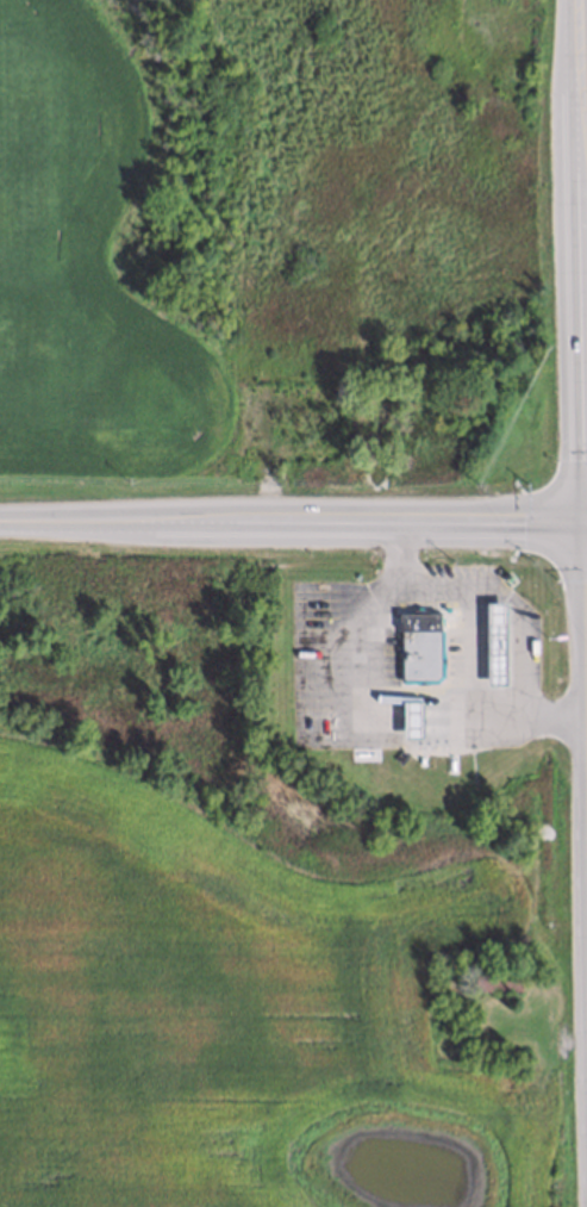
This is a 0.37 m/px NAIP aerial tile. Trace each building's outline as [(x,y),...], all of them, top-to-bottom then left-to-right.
[(402,681),(441,680),(440,614),(401,615),(402,681)] [(483,621),(501,621),(501,685),(482,685),(483,621)] [(421,701),(403,702),(404,738),(422,737),(421,701)] [(473,988),(473,966),(517,966),(518,988),(473,988)]
